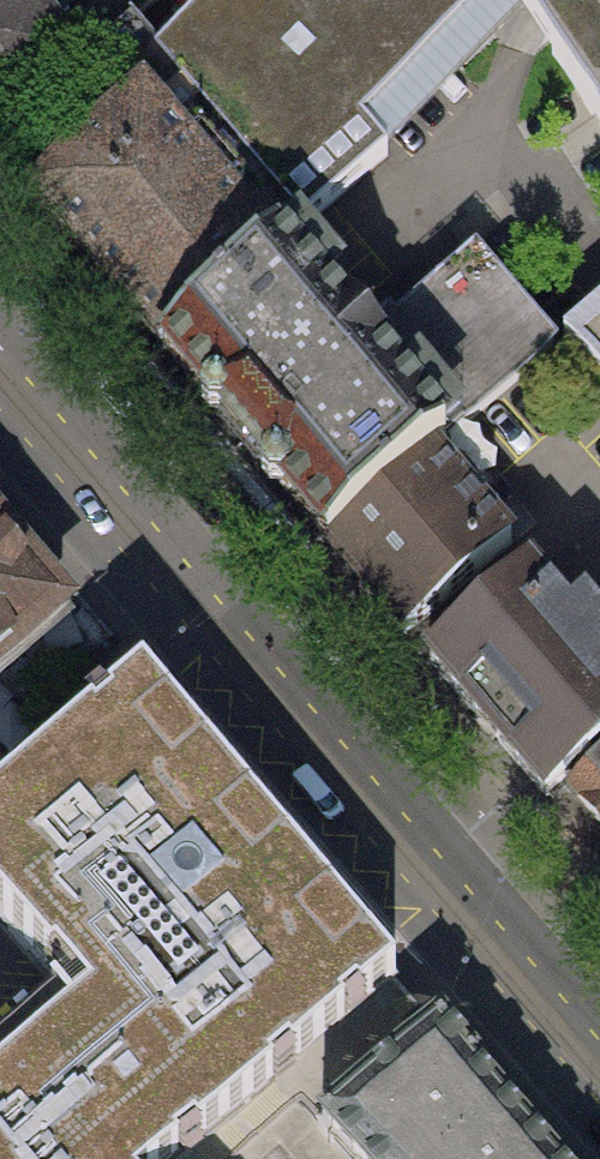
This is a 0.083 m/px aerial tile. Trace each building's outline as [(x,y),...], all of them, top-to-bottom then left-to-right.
[(85,76),(19,0),(0,0),(0,149),(85,76)] [(139,77),(153,95),(287,250),(511,0),(210,0),(139,77)] [(525,13),(599,129),(599,0),(537,0),(525,13)] [(153,95),(29,201),(163,356),(263,271),(287,250),(153,95)] [(263,271),(163,356),(169,363),(329,543),(457,434),(555,348),(548,341),(475,255),(345,366),(269,278),(263,271)] [(563,340),(599,377),(599,307),(563,340)] [(457,434),(329,543),(369,589),(408,634),(513,543),(489,516),(511,497),(457,434)] [(78,603),(0,512),(0,669),(78,603)] [(430,658),(487,725),(507,749),(547,796),(599,751),(599,630),(585,613),(572,623),(529,574),(430,658)] [(396,978),(372,949),(260,819),(152,692),(144,682),(135,689),(125,698),(0,803),(0,921),(68,1001),(0,1058),(0,1158),(183,1158),(222,1126),(280,1077),(338,1027),(386,987),(396,978)] [(570,787),(599,823),(599,761),(570,787)] [(443,1015),(415,1034),(420,1042),(318,1125),(347,1158),(565,1158),(443,1015)]
